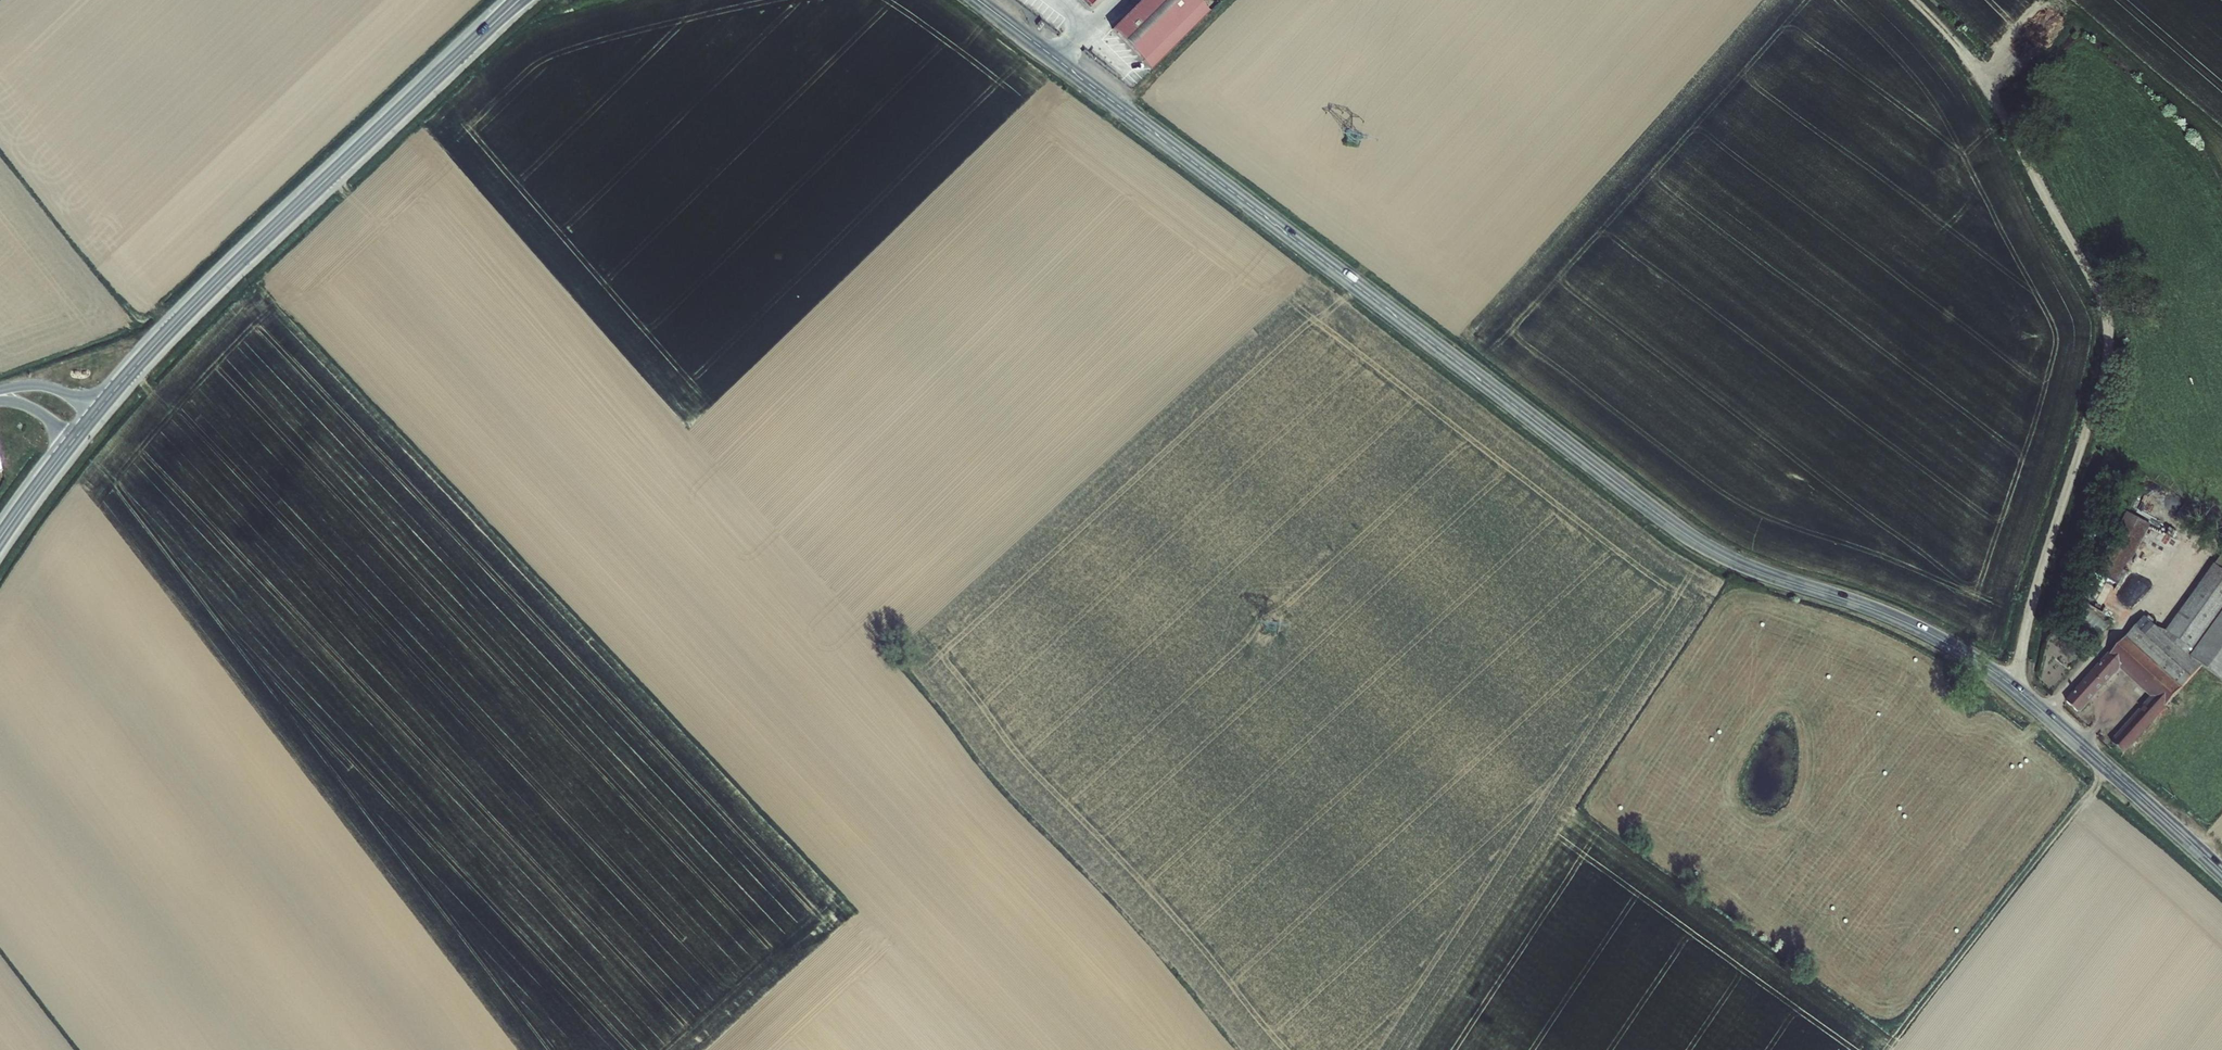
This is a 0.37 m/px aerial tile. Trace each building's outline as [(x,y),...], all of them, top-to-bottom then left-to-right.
[(1114,29),(1152,68),(1210,10),(1200,0),(1144,0),(1114,29)] [(2154,519),(2129,507),(2085,596),(2109,608),(2154,519)] [(2193,650),(2221,609),(2221,556),(2173,627),(2168,635),(2192,651),(2193,650)] [(2104,622),(2092,608),(2081,617),(2093,631),(2104,622)] [(2193,650),(2208,661),(2213,664),(2221,653),(2221,609),(2193,650)] [(2150,610),(2075,697),(2086,708),(2127,661),(2162,692),(2121,741),(2130,749),(2137,742),(2173,701),(2208,661),(2193,650),(2192,651),(2168,635),(2173,627),(2162,620),(2150,610)] [(2213,664),(2221,670),(2221,653),(2213,664)]
